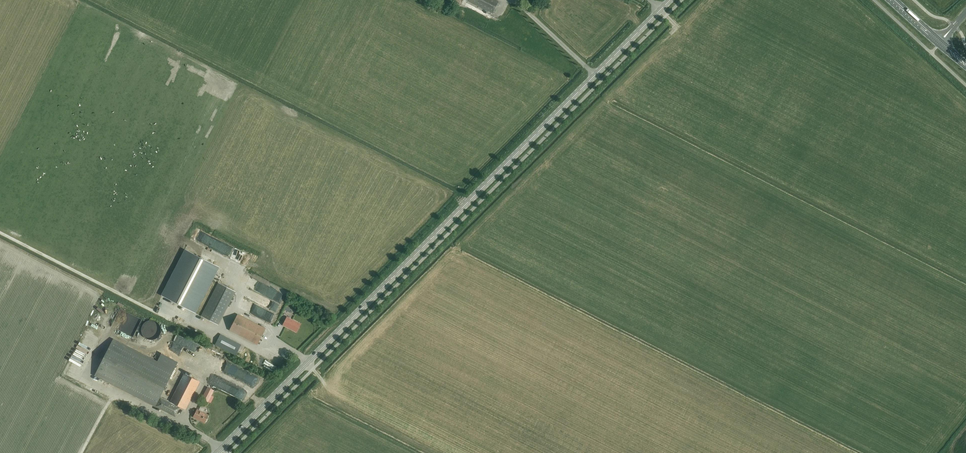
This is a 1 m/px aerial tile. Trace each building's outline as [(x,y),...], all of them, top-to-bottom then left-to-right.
[(498,1),(496,0),(467,0),(492,13),(498,1)] [(185,250),(162,295),(195,312),(219,267),(185,250)] [(256,298),(279,308),(285,293),(254,279),(251,284),(260,288),(256,298)] [(134,292),(136,287),(125,282),(122,287),(134,292)] [(218,324),(235,292),(218,283),(201,315),(218,324)] [(257,344),(265,328),(238,314),(230,330),(257,344)] [(296,332),(300,324),(287,317),(284,323),(286,324),(285,326),(296,332)] [(236,355),(241,345),(220,334),(215,344),(236,355)] [(160,396),(174,369),(114,338),(95,375),(155,406),(160,396)] [(76,350),(75,353),(85,358),(87,355),(76,350)] [(75,356),(73,359),(82,365),(84,362),(75,356)] [(71,365),(68,369),(67,369),(66,371),(78,378),(82,371),(71,365)] [(180,406),(185,409),(200,382),(184,373),(170,401),(180,406)] [(206,404),(211,396),(205,393),(201,401),(206,404)] [(180,406),(170,401),(160,396),(155,406),(175,416),(180,406)] [(205,423),(209,415),(197,409),(193,417),(205,423)]
